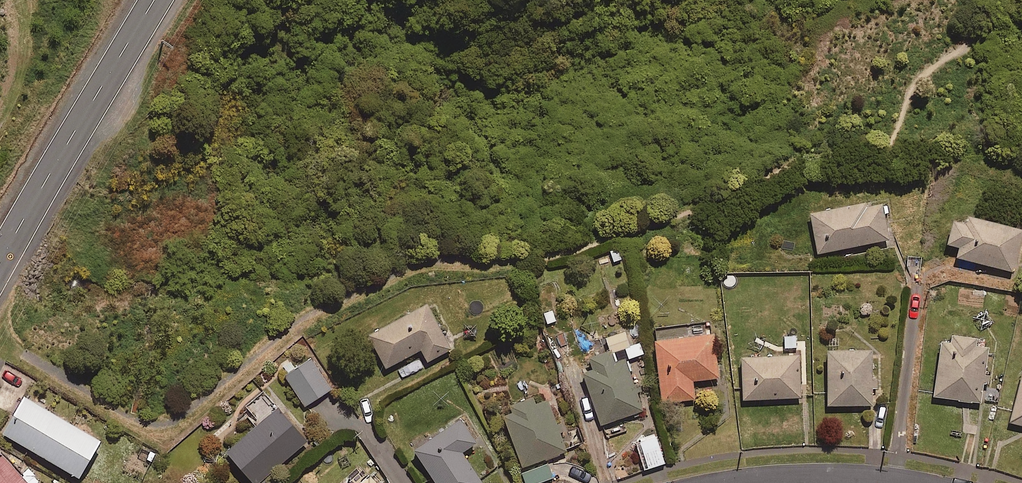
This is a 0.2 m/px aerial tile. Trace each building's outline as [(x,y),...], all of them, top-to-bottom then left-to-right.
[(836,247),(888,239),(883,211),(892,209),(890,197),(865,201),(864,196),(809,205),(817,255),(837,252),(836,247)] [(967,207),(964,218),(954,215),(947,238),(960,241),(956,254),(1011,270),(1021,232),(1021,223),(967,207)] [(451,340),(426,293),(366,324),(385,359),(419,341),(425,354),(451,340)] [(602,420),(646,405),(630,357),(643,353),(632,318),(607,327),(611,339),(590,346),(595,360),(584,364),(602,420)] [(713,320),(654,325),(661,397),(694,393),(692,372),(718,369),(713,320)] [(933,388),(980,395),(983,375),(988,376),(989,365),(984,365),(988,334),(973,332),(975,323),(949,320),(948,329),(941,328),(933,388)] [(797,327),(783,327),(784,346),(741,347),(742,394),(799,393),(797,327)] [(872,337),(827,338),(828,399),(873,397),(872,337)] [(304,399),(331,382),(310,349),(283,366),(304,399)] [(1021,421),(1021,361),(1019,360),(1005,417),(1021,421)] [(560,425),(569,421),(556,384),(547,387),(544,379),(500,394),(523,462),(567,446),(560,425)] [(250,401),(259,411),(224,442),(255,478),(307,434),(267,386),(250,401)] [(77,468),(97,430),(22,390),(2,428),(77,468)] [(412,439),(439,482),(482,482),(485,482),(460,442),(476,433),(461,408),(412,439)] [(665,457),(657,427),(634,433),(642,463),(665,457)] [(0,448),(0,482),(35,482),(0,448)] [(548,457),(522,466),(527,482),(553,473),(548,457)] [(368,464),(347,482),(385,482),(368,464)]
